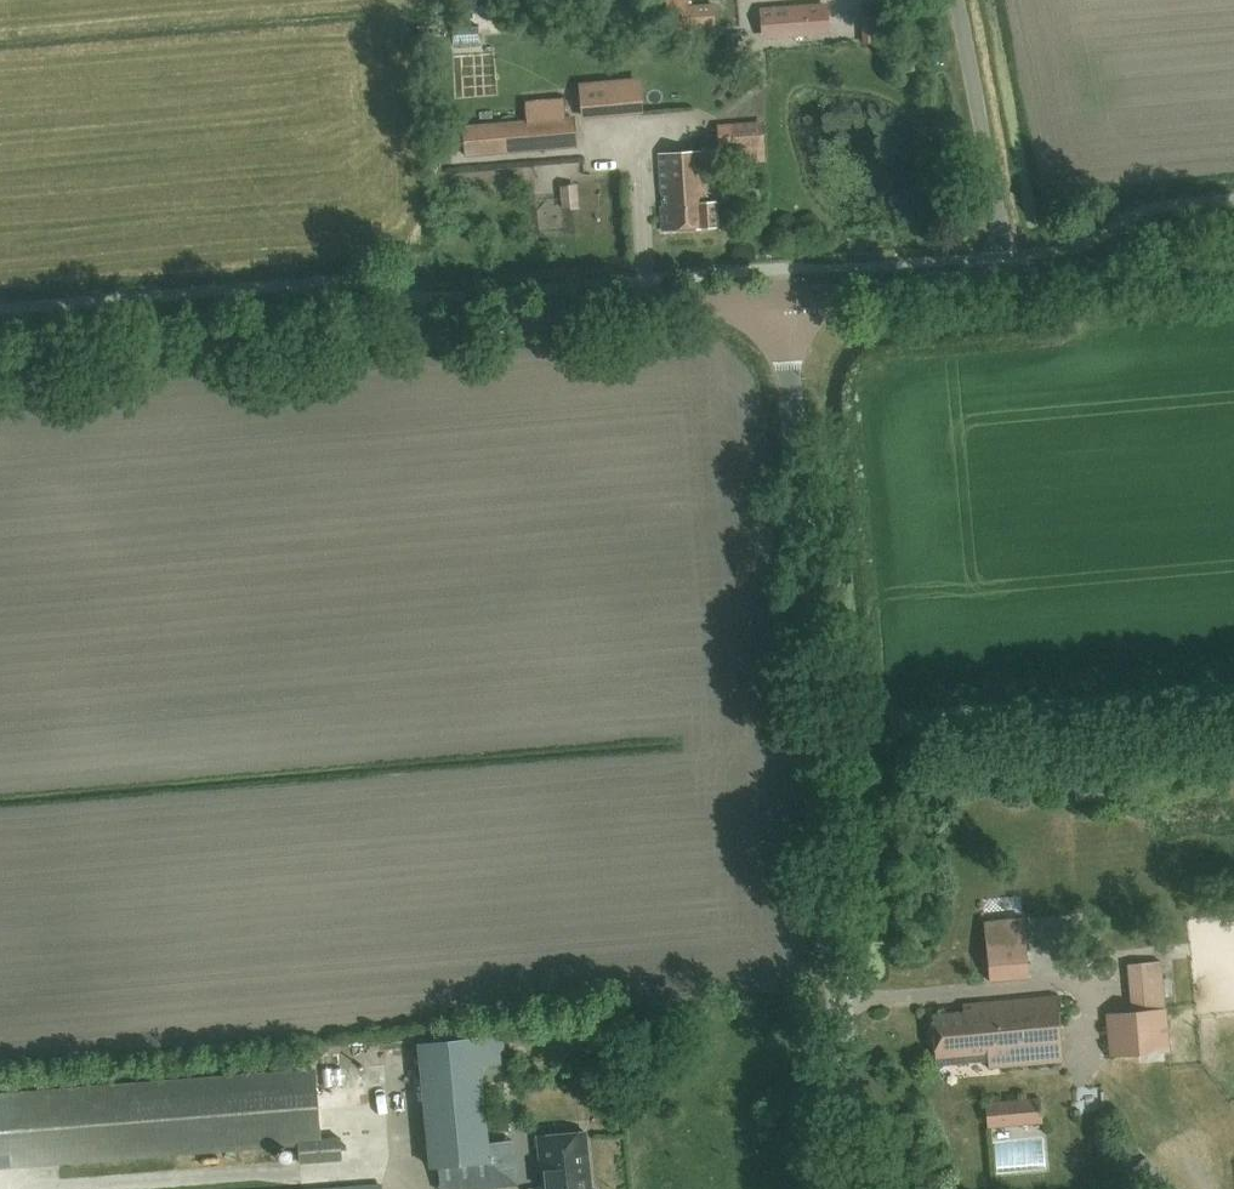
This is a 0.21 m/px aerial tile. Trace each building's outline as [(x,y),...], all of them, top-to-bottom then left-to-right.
[(669,7),(667,7),(668,30),(715,27),(713,4),(688,6),(687,0),(673,0),(668,0),(669,7)] [(764,34),(826,29),(824,4),(762,9),(764,34)] [(591,25),(592,38),(601,37),(601,25),(591,25)] [(459,47),(502,45),(501,33),(458,35),(459,47)] [(913,60),(903,62),(904,71),(914,69),(913,60)] [(644,112),(642,80),(595,82),(596,114),(644,112)] [(590,85),(576,87),(580,118),(594,117),(590,85)] [(532,146),(575,142),(573,118),(530,121),(532,146)] [(464,151),(532,146),(530,121),(462,127),(464,151)] [(764,141),(763,122),(734,124),(735,143),(764,141)] [(716,224),(715,200),(708,201),(705,152),(659,154),(661,191),(663,191),(664,205),(661,205),(662,228),(716,224)] [(990,980),(1029,977),(1023,916),(984,920),(990,980)] [(1110,1055),(1169,1050),(1161,959),(1126,963),(1131,1010),(1106,1012),(1110,1055)] [(1058,993),(963,1001),(964,1008),(932,1011),(936,1055),(938,1055),(939,1063),(989,1059),(989,1065),(1063,1059),(1058,993)] [(483,1061),(508,1059),(506,1033),(423,1042),(435,1164),(493,1158),(483,1061)] [(10,1157),(11,1165),(297,1142),(299,1162),(341,1158),(339,1137),(320,1138),(314,1070),(0,1094),(0,1157),(10,1157)] [(987,1126),(1042,1121),(1039,1097),(984,1101),(987,1126)] [(591,1186),(585,1130),(537,1135),(542,1188),(593,1188),(591,1186)] [(1002,1142),(1004,1172),(1053,1170),(1051,1139),(1002,1142)]
